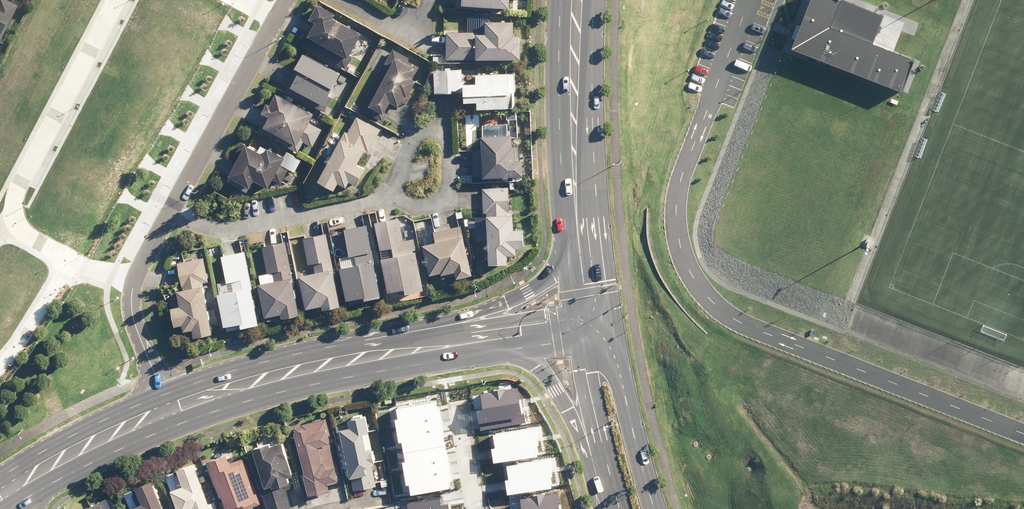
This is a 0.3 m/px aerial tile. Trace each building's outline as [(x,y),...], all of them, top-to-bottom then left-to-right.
[(14,6),(1,0),(0,0),(0,36),(14,6)] [(455,8),(508,10),(508,0),(455,0),(455,8)] [(793,45),(899,86),(911,56),(870,40),(879,15),(840,0),(810,0),(793,45)] [(311,29),(302,47),(345,71),(352,58),(348,56),(360,35),(332,19),(334,16),(316,6),(305,26),(311,29)] [(445,34),(445,61),(519,62),(519,45),(517,45),(517,36),(513,36),(513,22),(483,22),(483,34),(445,34)] [(408,59),(392,51),(360,110),(382,122),(391,106),(397,109),(403,98),(406,99),(416,82),(408,78),(415,66),(406,62),(408,59)] [(340,73),(303,54),(283,91),(324,113),(331,100),(327,98),(340,73)] [(513,75),(474,76),(474,85),(462,85),(462,71),(435,71),(435,95),(461,95),(461,105),(475,105),(475,110),(514,110),(513,75)] [(262,130),(292,146),(311,116),(271,95),(260,116),(267,120),(262,130)] [(356,165),(364,151),(368,153),(380,133),(355,118),(317,183),(338,196),(346,182),(355,187),(364,171),(356,165)] [(472,150),(473,180),(522,179),(522,160),(513,160),(512,136),(480,137),(481,150),(472,150)] [(283,159),(267,151),(264,156),(243,146),(226,182),(247,192),(252,181),(267,189),(279,164),(296,172),(303,159),(287,151),(283,159)] [(482,222),(472,222),(472,228),(478,228),(477,240),(485,240),(484,265),(506,265),(506,255),(515,255),(515,248),(521,248),(522,230),(512,230),(512,217),(507,217),(508,189),(484,188),(483,212),(486,212),(485,220),(482,220),(482,222)] [(403,295),(423,290),(411,240),(403,241),(398,220),(374,225),(380,253),(384,252),(385,259),(379,260),(387,294),(402,291),(403,295)] [(366,226),(344,230),(351,268),(338,270),(344,303),(360,299),(361,302),(380,298),(366,226)] [(421,246),(429,277),(439,275),(439,276),(453,273),(455,278),(472,274),(460,226),(433,233),(435,243),(421,246)] [(325,232),(301,237),(309,275),(298,277),(305,312),(322,308),(322,312),(341,308),(325,232)] [(285,245),(262,250),(267,274),(280,271),(282,281),(258,286),(264,319),(279,316),(280,320),(299,316),(285,245)] [(245,254),(220,258),(225,285),(232,283),(234,292),(216,295),(222,329),(238,326),(239,330),(257,327),(249,290),(252,289),(245,254)] [(193,339),(212,335),(203,284),(208,283),(204,260),(178,265),(182,291),(175,292),(178,307),(170,308),(173,328),(182,326),(183,333),(191,332),(193,339)] [(517,388),(480,394),(483,412),(477,413),(480,430),(525,423),(524,413),(522,413),(517,388)] [(436,400),(389,408),(405,497),(452,488),(436,400)] [(353,490),(375,486),(373,473),(365,474),(363,465),(373,463),(373,460),(375,460),(373,450),(372,450),(371,448),(364,449),(361,432),(367,431),(365,415),(346,417),(347,424),(336,426),(337,430),(335,430),(341,471),(343,471),(344,477),(351,476),(353,490)] [(324,483),(337,479),(333,466),(325,468),(323,461),(320,461),(316,447),(328,444),(323,428),(309,432),(308,427),(292,432),(304,474),(301,474),(307,495),(326,489),(324,483)] [(536,428),(492,435),(494,448),(491,449),(493,464),(538,457),(537,446),(538,446),(536,428)] [(266,508),(282,508),(292,506),(284,483),(290,482),(288,476),(294,474),(282,441),(267,446),(265,442),(250,448),(265,491),(260,492),(266,508)] [(253,501),(237,463),(228,467),(223,454),(204,462),(224,508),(225,508),(239,503),(240,507),(253,501)] [(553,478),(550,458),(506,466),(509,480),(504,481),(507,496),(552,489),(550,478),(553,478)] [(214,501),(206,503),(192,464),(175,470),(176,475),(174,476),(172,472),(165,475),(170,491),(168,491),(175,508),(217,508),(214,501)] [(123,493),(129,508),(128,508),(163,508),(151,481),(123,493)] [(520,499),(521,508),(559,508),(557,494),(520,499)] [(407,504),(408,508),(448,508),(448,505),(441,506),(440,500),(407,504)]
